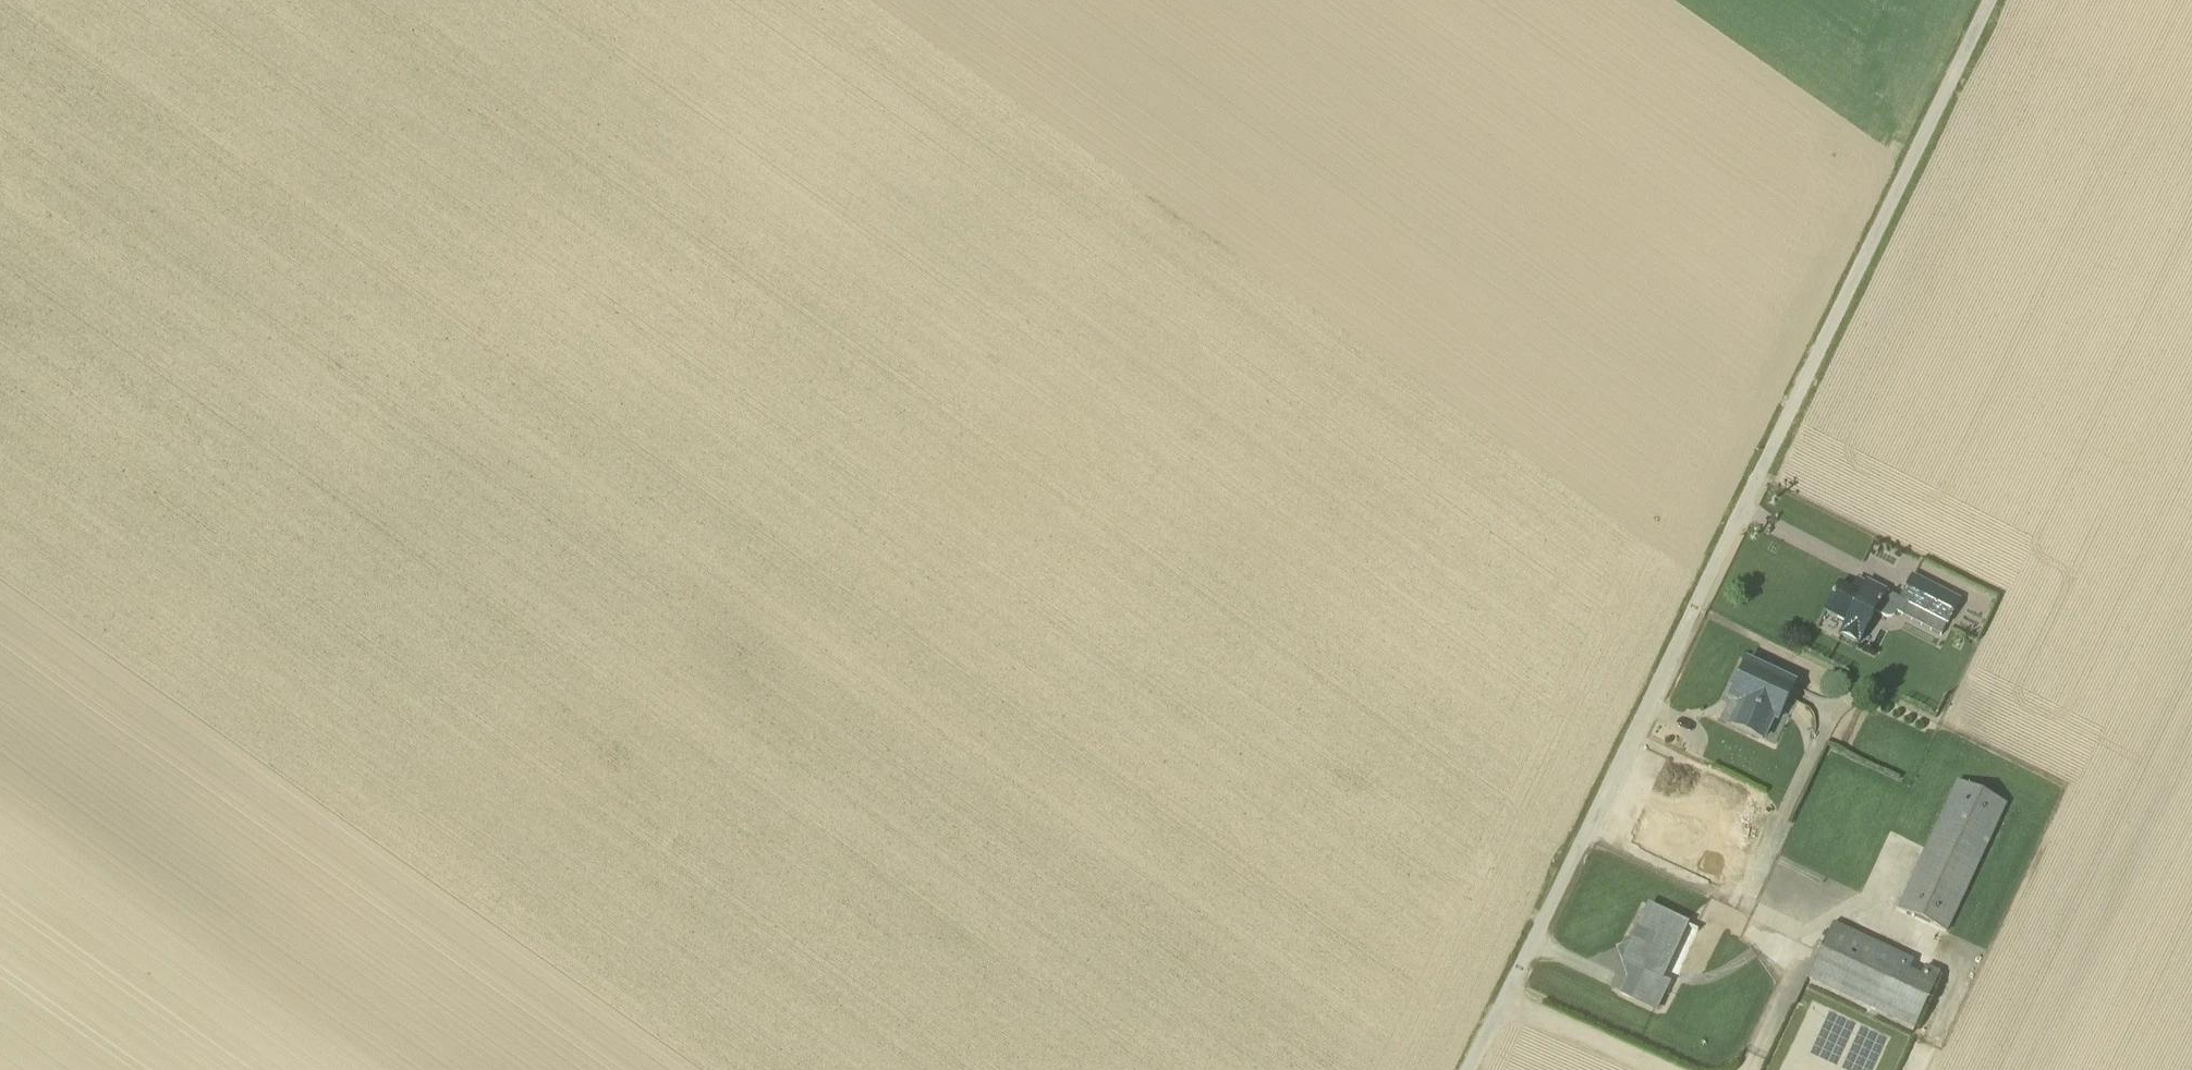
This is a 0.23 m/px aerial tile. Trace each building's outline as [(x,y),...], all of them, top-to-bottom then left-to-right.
[(1895,615),(1896,612),(1941,634),(1959,599),(1912,576),(1900,599),(1866,582),(1860,594),(1839,584),(1825,611),(1846,622),(1840,634),(1858,643),(1874,611),(1886,617),(1887,618),(1888,618),(1889,618),(1891,617),(1893,617),(1893,616),(1895,615)] [(1762,739),(1773,718),(1778,720),(1795,684),(1746,661),(1734,686),(1738,687),(1733,698),(1741,702),(1730,724),(1762,739)] [(1947,933),(2007,803),(1959,781),(1899,911),(1947,933)] [(1655,1009),(1663,992),(1654,988),(1659,977),(1661,978),(1686,924),(1648,907),(1623,960),(1643,969),(1638,980),(1637,979),(1629,997),(1655,1009)] [(1833,923),(1807,978),(1915,1029),(1941,974),(1833,923)]
